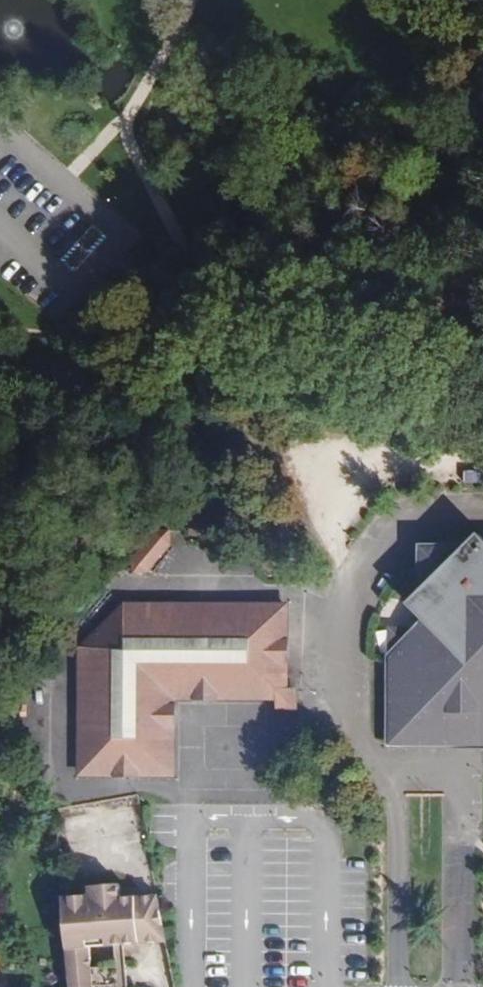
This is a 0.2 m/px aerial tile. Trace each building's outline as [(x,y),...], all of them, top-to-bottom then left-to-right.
[(131,560),(132,574),(146,573),(168,547),(168,531),(154,533),(131,560)] [(479,535),(477,535),(468,546),(418,545),(417,594),(406,605),(421,621),(415,627),(386,627),(386,655),(385,655),(385,750),(480,750),(482,750),(482,539),(479,535)] [(176,701),(274,702),(274,710),(295,710),(295,688),(288,688),(288,603),(125,603),(78,659),(77,663),(75,777),(174,778),(176,701)] [(124,945),(164,943),(155,895),(122,898),(121,886),(87,888),(87,894),(60,896),(67,986),(125,986),(124,945)]
